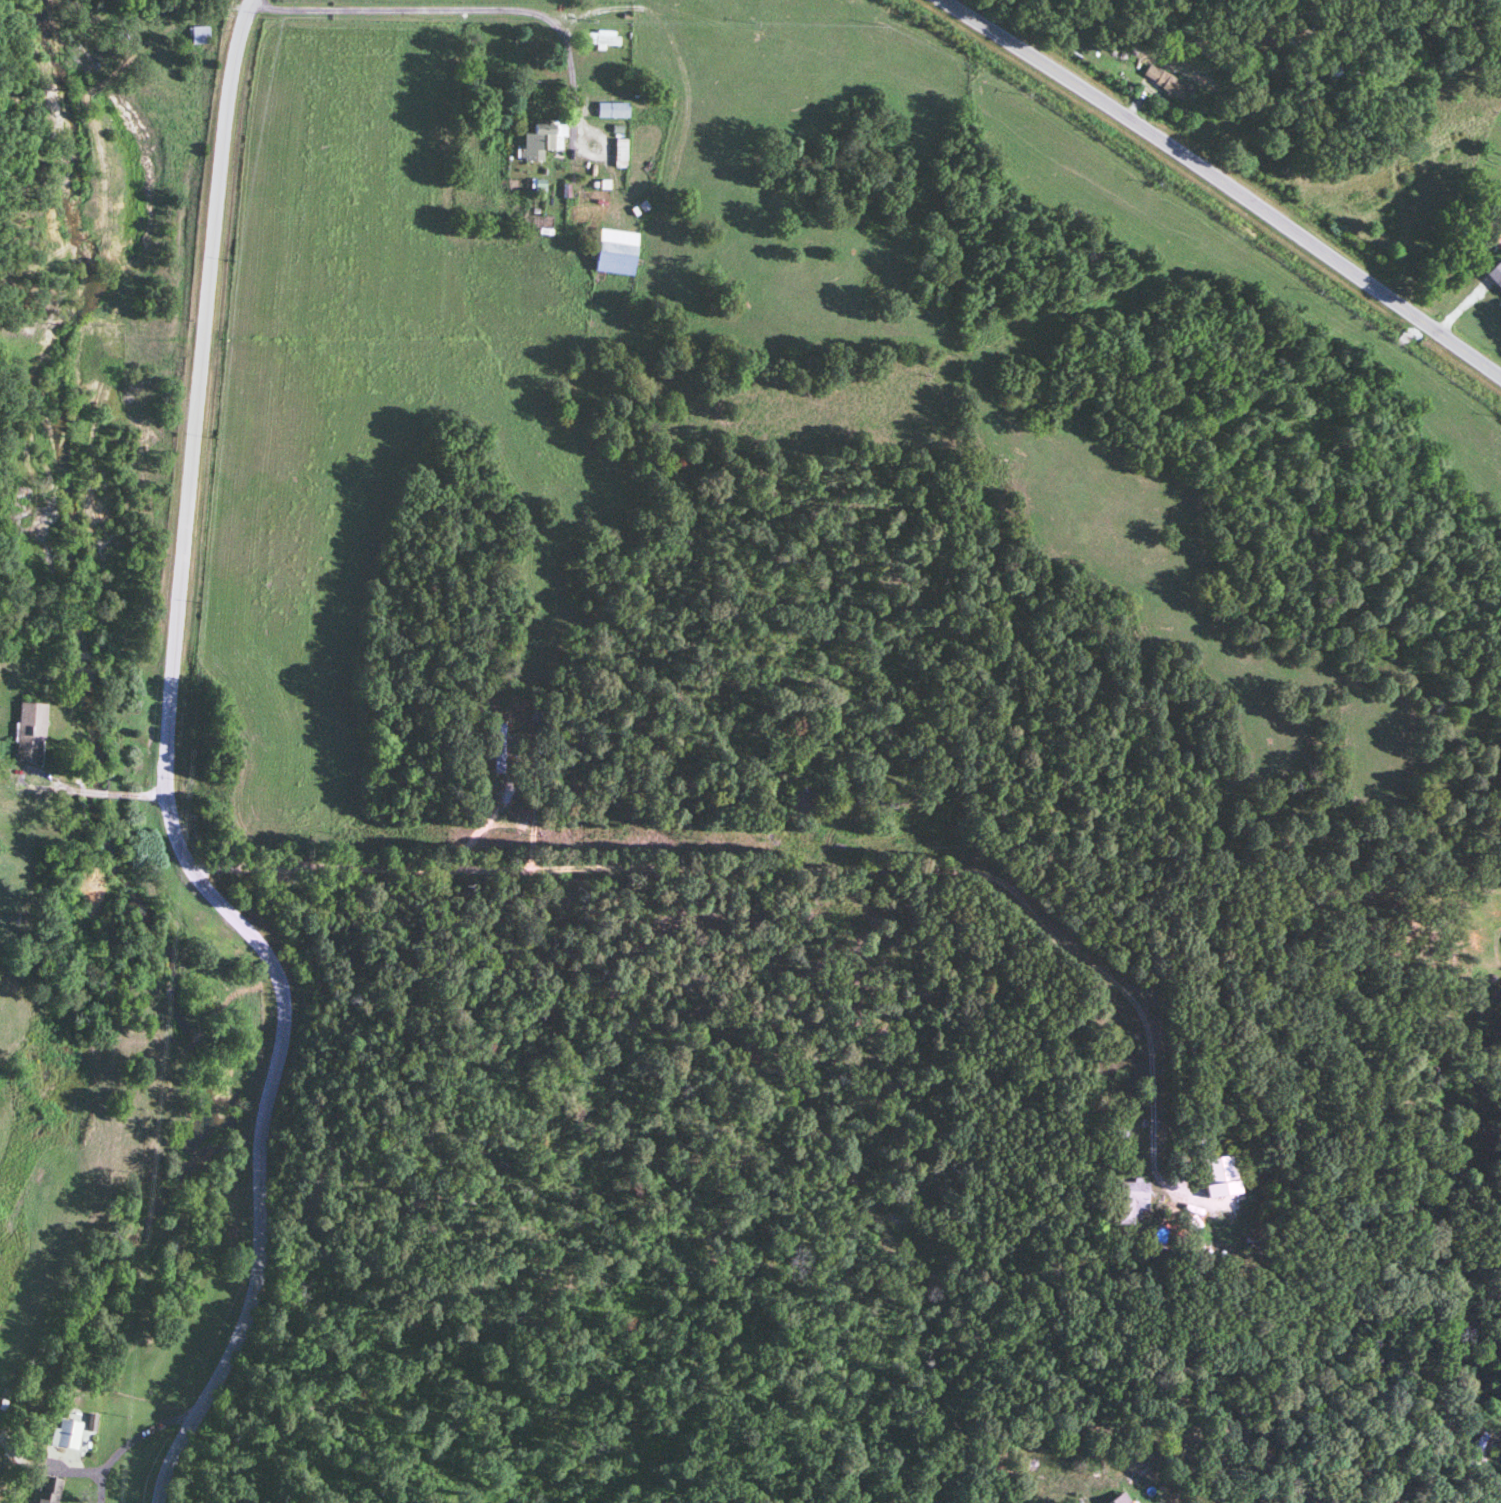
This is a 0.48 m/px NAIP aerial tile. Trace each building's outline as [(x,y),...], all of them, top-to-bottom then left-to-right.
[(616,42),(617,29),(584,28),(583,40),(600,41),(600,42),(616,42)] [(1141,72),(1180,98),(1188,85),(1150,59),(1141,72)] [(629,114),(629,99),(597,100),(597,115),(629,114)] [(561,147),(561,134),(565,134),(565,120),(522,120),(521,157),(543,157),(543,147),(561,147)] [(631,241),(592,240),(591,269),(631,271),(631,241)] [(1482,271),(1500,291),(1500,261),(1499,263),(1495,258),(1482,271)] [(46,706),(19,704),(16,763),(43,765),(46,706)] [(493,725),(493,774),(503,774),(503,725),(493,725)] [(1192,1161),(1194,1186),(1205,1185),(1206,1198),(1238,1194),(1234,1156),(1192,1161)] [(1147,1183),(1116,1182),(1115,1224),(1138,1225),(1138,1212),(1146,1212),(1147,1183)] [(60,1479),(37,1476),(34,1502),(58,1502),(60,1479)]
